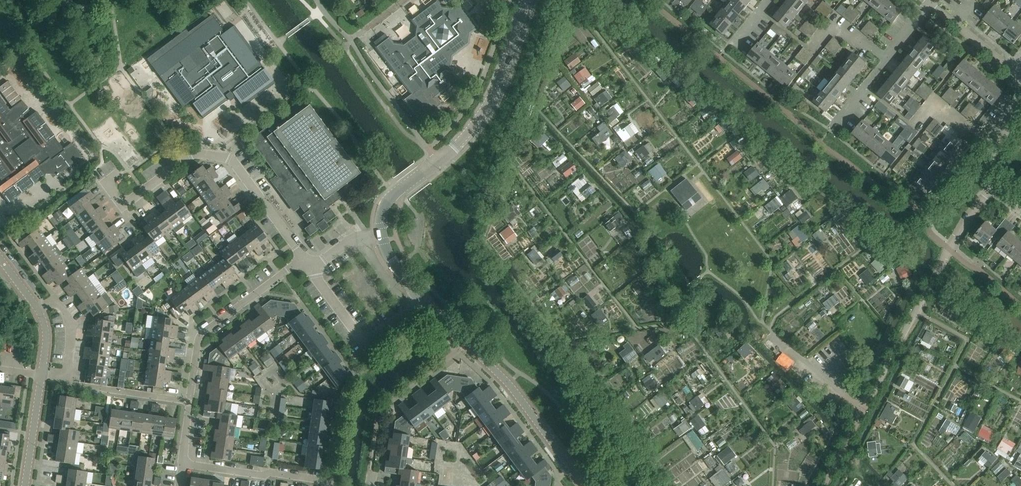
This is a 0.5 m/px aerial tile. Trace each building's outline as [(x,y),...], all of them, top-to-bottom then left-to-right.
[(699,0),(695,0),(691,5),(694,8),(700,1),(699,0)] [(739,0),(728,0),(725,5),(737,15),(745,5),(739,0)] [(781,8),(794,18),(802,8),(792,0),(788,0),(781,8)] [(802,8),(809,0),(792,0),(802,8)] [(873,7),(883,15),(893,3),(890,0),(879,0),(873,7)] [(982,6),(986,9),(991,3),(987,0),(982,6)] [(376,47),(412,94),(405,100),(420,119),(439,104),(434,98),(458,79),(453,73),(454,68),(448,67),(446,69),(441,64),(468,43),(469,33),(475,28),(457,4),(451,9),(441,7),(436,1),(411,20),(416,26),(415,36),(403,45),(393,44),(388,37),(388,38),(385,34),(379,38),(382,42),(376,47)] [(823,1),(819,6),(829,14),(833,10),(823,1)] [(903,10),(893,3),(883,15),(892,23),(903,10)] [(737,15),(725,5),(717,14),(729,25),(737,15)] [(846,20),(855,9),(850,5),(842,16),(846,20)] [(829,14),(819,6),(815,11),(825,19),(829,14)] [(994,6),(983,20),(993,28),(1005,14),(994,6)] [(781,8),(773,17),(786,28),(794,18),(781,8)] [(855,9),(846,20),(851,24),(860,13),(855,9)] [(717,14),(709,24),(721,34),(729,25),(717,14)] [(1005,14),(993,28),(1003,36),(1014,22),(1005,14)] [(196,26),(188,32),(186,30),(147,59),(160,76),(162,75),(164,78),(162,79),(183,107),(191,100),(194,103),(193,104),(203,118),(212,112),(210,110),(217,105),(218,107),(234,95),(243,107),(252,101),(250,99),(257,94),(258,95),(275,83),(259,62),(261,60),(254,52),(253,53),(248,47),(249,45),(234,25),(223,34),(221,30),(222,29),(211,15),(203,21),(204,23),(197,28),(196,26)] [(872,18),(861,31),(866,36),(874,25),(877,22),(872,18)] [(813,34),(818,29),(807,20),(803,25),(813,34)] [(1014,22),(1003,36),(1013,44),(1020,35),(1020,28),(1014,22)] [(784,31),(774,23),(770,29),(780,37),(781,35),(784,31)] [(813,34),(803,25),(799,30),(810,39),(813,34)] [(874,25),(866,36),(871,39),(879,29),(874,25)] [(791,37),(784,31),(781,35),(789,41),(791,37)] [(924,36),(916,46),(929,56),(937,46),(924,36)] [(585,41),(590,47),(596,42),(591,37),(585,41)] [(839,50),(843,45),(833,37),(829,42),(839,50)] [(839,50),(829,42),(825,48),(835,55),(839,50)] [(768,51),(758,43),(748,56),(758,64),(768,51)] [(929,56),(916,46),(909,55),(921,66),(929,56)] [(808,51),(804,47),(795,58),(800,62),(808,51)] [(768,51),(758,64),(767,72),(778,59),(768,51)] [(813,55),(808,51),(800,62),(805,66),(813,55)] [(567,67),(580,60),(576,53),(563,60),(567,67)] [(853,53),(845,63),(858,73),(866,64),(853,53)] [(921,66),(909,55),(901,65),(913,75),(921,66)] [(817,56),(816,58),(811,64),(815,67),(821,59),(817,56)] [(778,59),(767,72),(777,80),(787,67),(778,59)] [(973,69),(964,61),(953,73),(963,81),(973,69)] [(946,69),(949,72),(955,65),(951,62),(946,69)] [(845,63),(837,73),(850,83),(858,73),(845,63)] [(572,74),(590,96),(602,86),(595,78),(583,64),(572,74)] [(913,75),(901,65),(893,75),(905,85),(913,75)] [(787,67),(777,80),(787,88),(797,75),(787,67)] [(808,68),(802,76),(805,79),(811,71),(808,68)] [(949,72),(946,69),(939,77),(943,80),(949,72)] [(983,76),(973,69),(963,81),(973,89),(983,76)] [(837,73),(829,82),(842,93),(850,83),(837,73)] [(905,85),(893,75),(885,84),(897,95),(905,85)] [(805,79),(802,76),(796,83),(799,86),(800,85),(802,88),(803,87),(804,89),(807,85),(806,84),(803,81),(805,79)] [(983,76),(973,89),(983,97),(993,84),(983,76)] [(829,82),(821,92),(834,102),(842,93),(829,82)] [(930,96),(934,91),(923,83),(919,88),(930,96)] [(897,95),(885,84),(877,94),(890,104),(897,95)] [(993,84),(983,97),(992,105),(1003,92),(993,84)] [(9,90),(14,98),(22,93),(17,85),(9,90)] [(152,98),(153,90),(151,87),(144,93),(150,100),(152,98)] [(606,87),(595,92),(598,99),(594,101),(596,105),(611,98),(606,87)] [(950,87),(942,98),(946,102),(955,91),(950,87)] [(930,96),(919,88),(915,92),(926,101),(930,96)] [(688,91),(682,96),(691,105),(697,100),(688,91)] [(955,91),(946,102),(952,106),(960,95),(955,91)] [(834,102),(821,92),(813,102),(826,112),(834,102)] [(576,107),(584,101),(578,94),(570,101),(576,107)] [(1,180),(0,181),(0,192),(8,203),(45,174),(59,174),(81,157),(71,142),(63,148),(55,137),(55,136),(36,111),(25,119),(22,115),(29,111),(26,108),(27,107),(22,100),(9,110),(0,97),(0,179),(1,180)] [(911,97),(907,103),(917,111),(922,106),(911,97)] [(616,100),(601,110),(609,122),(624,112),(616,100)] [(889,109),(879,101),(875,106),(884,114),(889,109)] [(699,110),(703,117),(716,110),(713,103),(699,110)] [(917,111),(907,103),(903,107),(914,116),(917,111)] [(969,103),(961,113),(966,117),(974,107),(969,103)] [(296,105),(283,115),(250,140),(278,177),(277,178),(276,182),(278,184),(275,187),(286,201),(289,199),(294,205),(298,206),(299,205),(305,213),(302,216),(307,223),(309,221),(311,224),(304,229),(310,236),(319,229),(322,232),(329,227),(327,223),(336,216),(329,207),(357,186),(352,179),(360,173),(309,105),(301,111),(296,105)] [(979,111),(974,107),(966,117),(971,121),(979,111)] [(896,115),(889,109),(884,114),(892,120),(896,115)] [(622,127),(615,122),(610,128),(626,140),(637,125),(628,118),(622,127)] [(934,119),(930,124),(940,132),(944,127),(934,119)] [(602,120),(596,124),(598,129),(593,132),(598,139),(609,132),(602,120)] [(721,126),(715,120),(710,126),(716,131),(721,126)] [(863,121),(852,133),(862,141),(872,129),(863,121)] [(930,124),(926,130),(935,138),(940,132),(930,124)] [(913,129),(908,125),(900,135),(904,139),(913,129)] [(872,129),(862,141),(872,149),(882,137),(872,129)] [(918,133),(913,129),(904,139),(909,143),(918,133)] [(740,132),(733,136),(739,147),(746,143),(740,132)] [(946,145),(959,155),(967,146),(954,135),(946,145)] [(537,146),(542,143),(538,136),(533,138),(537,146)] [(892,145),(882,137),(872,149),(882,157),(892,145)] [(922,141),(918,139),(912,146),(916,149),(922,141)] [(902,153),(892,145),(882,157),(891,165),(902,153)] [(959,155),(946,145),(938,155),(951,165),(959,155)] [(621,165),(632,158),(624,147),(614,155),(621,165)] [(731,163),(742,155),(736,147),(725,154),(731,163)] [(908,150),(902,158),(906,161),(912,153),(908,150)] [(556,166),(567,158),(564,154),(553,161),(556,166)] [(938,155),(930,164),(943,175),(951,165),(938,155)] [(902,158),(894,168),(893,170),(899,175),(902,171),(899,169),(906,161),(902,158)] [(564,175),(575,167),(570,160),(559,168),(564,175)] [(655,180),(666,172),(657,160),(646,168),(655,180)] [(744,168),(747,178),(758,174),(755,164),(744,168)] [(943,175),(930,164),(922,174),(935,185),(943,175)] [(194,186),(214,171),(211,167),(205,171),(202,166),(187,177),(194,186)] [(214,171),(194,186),(201,195),(216,184),(212,180),(218,176),(214,171)] [(935,185),(922,174),(914,184),(927,194),(935,185)] [(591,184),(582,176),(570,189),(579,197),(591,184)] [(764,177),(749,184),(753,193),(768,187),(764,177)] [(686,178),(670,191),(681,205),(697,193),(697,192),(686,178)] [(216,184),(201,195),(208,204),(228,189),(225,185),(219,189),(216,184)] [(803,202),(790,186),(778,195),(792,211),(803,202)] [(231,194),(228,189),(208,204),(215,213),(229,203),(226,198),(231,194)] [(93,197),(89,192),(69,207),(76,217),(91,206),(88,201),(93,197)] [(697,193),(697,192),(681,205),(685,210),(701,197),(697,193)] [(769,210),(782,205),(778,194),(765,199),(769,210)] [(167,202),(181,222),(191,215),(180,200),(175,204),(171,198),(167,202)] [(181,222),(167,202),(162,205),(166,211),(162,214),(172,229),(181,222)] [(229,203),(215,213),(222,223),(242,208),(238,203),(232,207),(229,203)] [(91,206),(76,217),(83,226),(103,211),(100,206),(94,210),(91,206)] [(806,206),(795,210),(800,221),(810,216),(806,206)] [(107,216),(103,211),(83,226),(90,235),(104,224),(101,220),(107,216)] [(153,212),(148,216),(163,236),(172,229),(162,214),(157,218),(153,212)] [(609,221),(604,224),(610,233),(619,225),(615,220),(621,215),(619,212),(612,217),(612,218),(609,220),(609,221)] [(61,226),(54,217),(51,214),(47,217),(56,229),(61,226)] [(842,215),(836,218),(841,228),(846,226),(842,215)] [(163,236),(148,216),(144,219),(148,225),(143,228),(144,229),(160,250),(154,242),(163,236)] [(997,239),(1010,222),(1005,219),(996,230),(986,222),(974,236),(985,245),(987,243),(991,246),(997,239)] [(204,228),(209,234),(217,228),(213,222),(204,228)] [(1015,226),(1010,222),(997,239),(1000,242),(997,246),(1008,255),(1019,241),(1009,233),(1015,226)] [(794,244),(807,237),(799,223),(786,230),(794,244)] [(104,224),(90,235),(97,244),(117,229),(113,225),(108,229),(104,224)] [(257,224),(247,231),(262,251),(267,248),(262,242),(267,239),(257,224)] [(509,224),(498,231),(506,243),(517,236),(509,224)] [(45,238),(38,228),(18,243),(22,248),(27,244),(31,249),(45,238)] [(120,234),(117,229),(97,244),(104,253),(105,253),(107,256),(113,252),(110,249),(118,243),(115,238),(120,234)] [(144,229),(149,236),(145,239),(140,234),(136,237),(151,257),(160,250),(144,229)] [(262,251),(247,231),(238,238),(249,252),(253,249),(257,255),(262,251)] [(151,257),(136,237),(131,241),(135,246),(131,250),(142,264),(151,257)] [(193,237),(186,240),(189,246),(196,243),(193,237)] [(45,238),(31,249),(34,253),(28,257),(32,262),(52,247),(45,238)] [(238,238),(229,245),(244,265),(248,261),(244,256),(249,252),(238,238)] [(1019,241),(1008,255),(1018,263),(1020,260),(1020,242),(1019,241)] [(55,245),(52,247),(32,262),(35,267),(41,262),(44,267),(59,256),(62,254),(55,245)] [(244,265),(229,245),(220,251),(235,272),(231,266),(235,263),(239,268),(244,265)] [(142,264),(131,250),(126,253),(122,247),(117,251),(125,262),(132,271),(142,264)] [(534,264),(541,259),(533,247),(526,252),(534,264)] [(550,258),(553,262),(563,255),(557,248),(548,255),(546,257),(547,259),(550,258)] [(125,262),(117,251),(110,256),(118,267),(125,262)] [(224,258),(215,265),(230,285),(235,281),(230,276),(235,272),(220,251),(219,252),(224,258)] [(59,256),(44,267),(48,271),(42,276),(45,280),(65,265),(59,256)] [(870,261),(878,271),(884,267),(877,257),(870,261)] [(65,265),(45,280),(49,285),(55,281),(58,285),(80,269),(80,268),(72,274),(65,265)] [(215,265),(206,272),(217,286),(221,283),(225,288),(230,285),(215,265)] [(866,282),(874,276),(867,267),(859,273),(866,282)] [(80,269),(58,285),(58,286),(66,280),(69,284),(64,288),(67,293),(87,278),(80,269)] [(206,272),(197,278),(212,298),(216,295),(212,289),(217,286),(206,272)] [(87,278),(67,293),(71,297),(76,293),(80,298),(94,287),(87,278)] [(212,298),(197,278),(188,285),(199,300),(203,296),(207,302),(212,298)] [(551,288),(555,297),(569,292),(565,283),(551,288)] [(188,285),(179,292),(194,312),(198,309),(194,303),(199,300),(188,285)] [(94,287),(80,298),(83,302),(77,306),(81,311),(101,296),(94,287)] [(829,291),(819,297),(826,309),(836,303),(829,291)] [(194,312),(179,292),(169,299),(175,306),(170,310),(176,319),(182,315),(180,313),(185,310),(189,316),(194,312)] [(591,309),(596,305),(588,294),(582,299),(591,309)] [(108,306),(101,296),(81,311),(84,316),(90,312),(93,316),(108,306)] [(266,303),(261,307),(270,320),(271,320),(276,316),(280,316),(282,303),(271,301),(267,304),(266,303)] [(282,303),(280,316),(284,317),(288,322),(301,313),(297,308),(296,309),(293,305),(282,303)] [(261,307),(259,304),(254,307),(260,316),(255,319),(265,332),(274,325),(271,320),(270,320),(261,307)] [(301,313),(288,322),(295,332),(311,320),(307,315),(304,317),(301,313)] [(88,325),(87,330),(112,334),(114,317),(110,316),(104,317),(103,321),(96,320),(95,326),(88,325)] [(152,328),(177,332),(178,326),(171,325),(172,319),(154,317),(152,328)] [(265,332),(255,319),(251,322),(249,319),(244,323),(256,339),(265,332)] [(314,325),(311,320),(295,332),(302,341),(315,331),(312,327),(314,325)] [(256,339),(244,323),(239,327),(241,329),(237,332),(247,346),(256,339)] [(177,332),(152,328),(151,340),(169,342),(169,337),(176,338),(177,332)] [(112,334),(87,330),(86,336),(93,337),(93,342),(110,345),(112,334)] [(315,331),(302,341),(309,350),(324,338),(321,334),(318,336),(315,331)] [(247,346),(237,332),(233,336),(231,333),(226,337),(238,352),(247,346)] [(238,352),(226,337),(221,340),(223,343),(219,346),(219,347),(220,347),(228,358),(228,359),(238,352)] [(136,338),(125,338),(125,347),(136,347),(136,338)] [(324,338),(309,350),(315,359),(328,350),(325,345),(328,343),(324,338)] [(151,340),(149,351),(174,354),(175,349),(168,348),(169,342),(151,340)] [(736,347),(744,357),(753,350),(745,340),(736,347)] [(85,347),(84,353),(109,356),(110,345),(93,342),(92,348),(85,347)] [(658,342),(652,345),(658,356),(664,353),(658,342)] [(274,358),(283,351),(278,344),(269,351),(274,358)] [(1015,354),(1007,346),(999,355),(1008,363),(1015,354)] [(209,358),(208,365),(223,367),(224,367),(225,360),(228,358),(220,347),(219,347),(211,354),(210,359),(209,358)] [(642,351),(645,362),(654,359),(651,348),(642,351)] [(332,354),(328,350),(315,359),(322,369),(338,357),(334,352),(332,354)] [(149,351),(147,362),(165,365),(166,359),(173,360),(174,354),(149,351)] [(109,356),(84,353),(83,358),(90,359),(89,365),(107,368),(109,356)] [(263,363),(270,358),(267,353),(260,358),(263,363)] [(793,362),(782,354),(777,361),(787,369),(793,362)] [(341,362),(338,357),(322,369),(329,378),(342,368),(339,364),(341,362)] [(270,358),(263,363),(267,367),(273,362),(270,358)] [(283,369),(288,366),(283,360),(278,363),(283,369)] [(147,362),(146,373),(170,377),(180,378),(181,373),(164,370),(165,365),(147,362)] [(252,371),(259,366),(255,362),(248,367),(252,371)] [(208,365),(204,364),(203,370),(213,372),(212,377),(228,380),(230,368),(224,367),(223,367),(208,365)] [(86,370),(84,382),(106,386),(107,379),(105,379),(107,368),(89,365),(88,371),(86,370)] [(262,371),(259,366),(252,371),(255,376),(262,371)] [(293,373),(288,366),(283,369),(288,376),(293,373)] [(342,368),(329,378),(336,387),(352,375),(348,370),(345,372),(342,368)] [(170,377),(146,373),(144,385),(153,386),(152,392),(164,394),(164,387),(162,387),(163,382),(170,383),(170,377)] [(903,375),(899,383),(905,386),(909,378),(903,375)] [(443,378),(438,382),(447,395),(452,391),(456,391),(458,378),(447,376),(443,379),(443,378)] [(649,376),(643,381),(650,390),(656,386),(649,376)] [(208,382),(207,388),(226,391),(228,380),(212,377),(211,382),(208,382)] [(296,388),(303,383),(300,378),(293,383),(296,388)] [(447,395),(438,382),(435,378),(430,382),(436,390),(432,394),(442,407),(451,400),(447,395)] [(458,378),(456,391),(461,392),(465,397),(478,388),(474,383),(473,383),(470,380),(458,378)] [(303,383),(296,388),(300,392),(307,387),(303,383)] [(9,387),(3,387),(0,404),(12,406),(14,397),(20,398),(21,387),(9,385),(9,387)] [(478,388),(465,397),(472,407),(493,391),(489,386),(481,392),(478,388)] [(226,391),(207,388),(206,394),(209,394),(209,400),(225,402),(226,391)] [(442,407),(432,394),(427,397),(421,389),(416,392),(432,413),(442,407)] [(651,396),(660,408),(668,402),(659,390),(651,396)] [(493,391),(472,407),(478,416),(491,406),(488,402),(496,396),(493,391)] [(432,413),(416,392),(412,396),(418,404),(414,407),(423,420),(432,413)] [(76,398),(58,395),(57,407),(75,409),(76,398)] [(687,400),(691,410),(703,405),(699,395),(687,400)] [(313,411),(332,413),(333,408),(330,407),(330,402),(314,399),(313,411)] [(225,402),(209,400),(208,405),(205,405),(204,411),(203,416),(210,417),(211,412),(223,413),(225,402)] [(879,416),(891,422),(899,407),(886,401),(879,416)] [(423,420),(414,407),(409,411),(403,402),(398,406),(405,415),(413,426),(414,427),(423,420)] [(495,410),(491,406),(478,416),(485,425),(506,409),(503,404),(495,410)] [(57,407),(55,417),(73,420),(75,409),(57,407)] [(970,408),(963,423),(975,429),(982,414),(970,408)] [(506,409),(485,425),(492,434),(505,424),(502,420),(510,414),(506,409)] [(111,410),(109,422),(104,421),(103,427),(102,435),(101,444),(107,445),(108,432),(109,428),(120,429),(122,411),(111,410)] [(122,411),(120,429),(130,431),(133,413),(122,411)] [(313,411),(311,422),(327,424),(328,419),(331,420),(332,413),(313,411)] [(211,412),(210,417),(217,418),(220,419),(219,424),(235,427),(237,415),(223,413),(211,412)] [(144,414),(133,413),(130,431),(141,433),(144,414)] [(154,416),(144,414),(141,433),(152,434),(154,416)] [(394,427),(393,433),(409,436),(409,435),(410,429),(413,426),(405,415),(396,422),(395,427),(394,427)] [(154,416),(152,434),(162,436),(165,418),(154,416)] [(691,419),(695,429),(703,425),(698,416),(691,419)] [(73,420),(55,417),(53,429),(60,430),(61,429),(72,431),(72,430),(73,420)] [(165,418),(162,436),(173,437),(176,419),(165,418)] [(804,437),(816,426),(809,418),(798,429),(804,437)] [(944,434),(954,425),(948,418),(938,428),(944,434)] [(672,428),(678,436),(689,428),(683,419),(672,428)] [(327,424),(311,422),(309,433),(329,436),(329,430),(326,430),(327,424)] [(508,429),(505,424),(492,434),(499,443),(520,427),(516,422),(508,429)] [(235,427),(219,424),(218,430),(215,429),(214,435),(233,438),(235,427)] [(984,424),(979,431),(991,439),(996,431),(984,424)] [(524,432),(520,427),(499,443),(506,452),(519,443),(515,438),(524,432)] [(61,429),(60,430),(59,440),(77,442),(79,431),(72,430),(72,431),(61,429)] [(691,454),(701,449),(692,430),(682,435),(691,454)] [(309,433),(308,445),(324,447),(324,442),(328,442),(329,436),(309,433)] [(393,433),(392,439),(389,438),(388,444),(407,447),(409,435),(409,436),(393,433)] [(10,447),(11,441),(8,441),(9,435),(0,434),(0,446),(10,447)] [(233,438),(214,435),(213,441),(216,442),(216,447),(232,449),(233,438)] [(788,449),(797,447),(795,439),(786,441),(788,449)] [(59,440),(57,450),(75,453),(77,442),(59,440)] [(1008,456),(1013,447),(1002,440),(997,449),(1008,456)] [(522,447),(519,443),(506,452),(512,462),(534,446),(530,441),(522,447)] [(407,447),(388,444),(387,450),(390,450),(390,456),(406,458),(407,447)] [(324,447),(308,445),(306,456),(325,459),(326,453),(323,452),(324,447)] [(0,446),(0,457),(6,458),(7,452),(9,453),(10,447),(0,446)] [(537,450),(534,446),(512,462),(519,471),(532,461),(529,457),(537,450)] [(721,464),(735,456),(730,446),(716,454),(721,464)] [(232,449),(216,447),(215,452),(212,452),(211,458),(230,461),(232,449)] [(985,448),(978,456),(989,467),(996,459),(985,448)] [(75,453),(57,450),(56,462),(70,464),(74,464),(79,465),(81,454),(75,453)] [(134,467),(153,470),(154,458),(136,456),(134,467)] [(325,459),(306,456),(304,468),(320,470),(321,464),(324,465),(325,459)] [(406,458),(390,456),(389,461),(386,461),(384,472),(391,473),(392,468),(404,469),(406,458)] [(535,465),(532,461),(519,471),(526,480),(531,476),(544,467),(547,464),(544,459),(535,465)] [(989,470),(1000,482),(1011,472),(1000,460),(989,470)] [(134,467),(133,478),(151,480),(153,470),(134,467)] [(531,476),(535,482),(535,485),(536,485),(548,485),(550,476),(547,473),(548,472),(544,467),(531,476)] [(418,471),(404,469),(392,468),(391,473),(398,474),(398,475),(401,475),(400,480),(416,483),(418,471)] [(730,481),(722,468),(712,474),(720,485),(722,485),(730,481)] [(69,469),(67,480),(85,483),(87,472),(83,471),(79,471),(69,469)] [(1009,483),(1012,485),(1020,485),(1020,484),(1020,477),(1016,474),(1009,483)] [(501,476),(491,482),(494,485),(505,485),(507,485),(501,476)] [(133,478),(132,485),(150,485),(151,480),(133,478)] [(189,485),(201,485),(202,479),(191,478),(189,485)]
